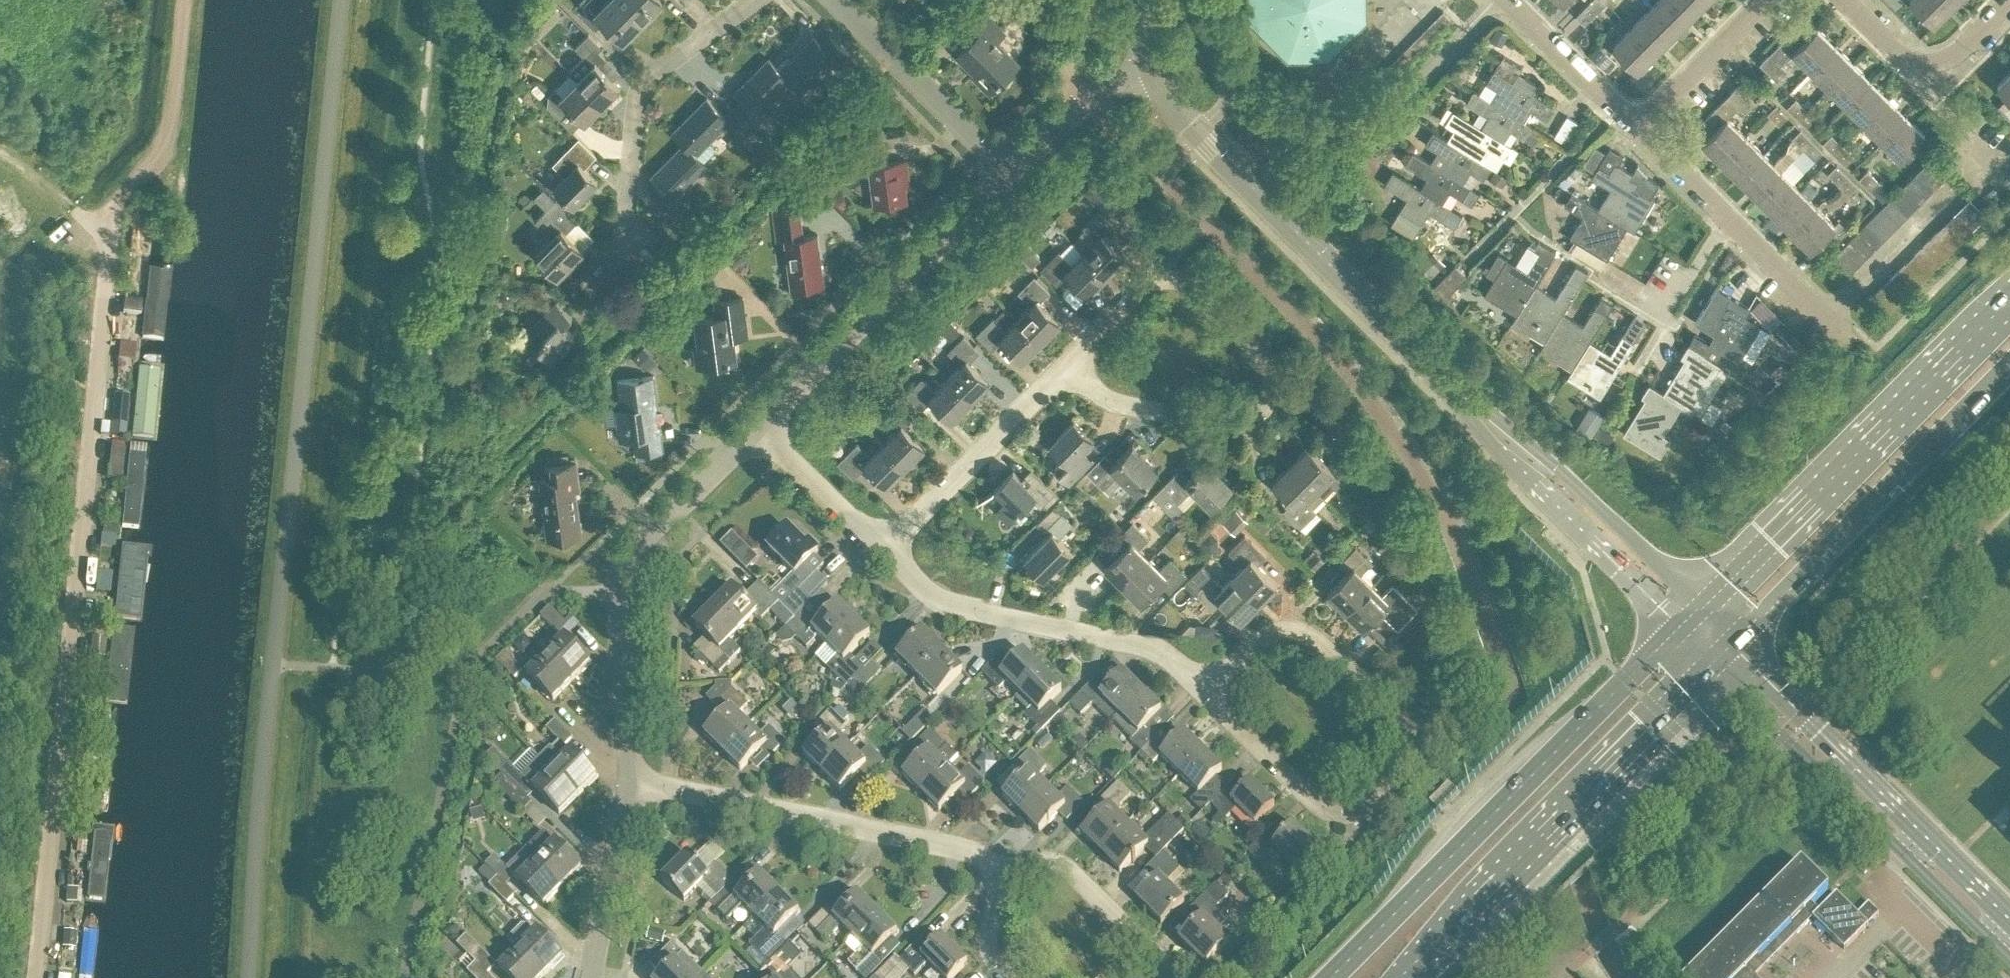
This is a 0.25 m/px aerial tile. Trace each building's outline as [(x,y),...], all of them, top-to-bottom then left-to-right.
[(623,0),(606,0),(603,4),(599,0),(587,0),(577,9),(596,28),(604,19),(624,39),(643,20),(623,0)] [(643,20),(663,0),(623,0),(643,20)] [(1311,57),(1328,57),(1367,18),(1367,0),(1249,0),(1249,1),(1249,18),(1288,57),(1311,57)] [(1605,0),(1591,0),(1577,14),(1585,23),(1607,1),(1605,0)] [(1649,8),(1674,32),(1692,14),(1677,0),(1657,0),(1649,8)] [(1692,14),(1706,0),(1677,0),(1692,14)] [(1949,0),(1912,0),(1934,22),(1953,4),(1949,0)] [(977,71),(975,73),(990,89),(1019,61),(997,39),(1004,31),(977,3),(960,20),(975,36),(959,52),(977,71)] [(1649,8),(1632,26),(1656,50),(1674,32),(1649,8)] [(1393,75),(1451,17),(1444,9),(1385,68),(1393,75)] [(1793,50),(1812,68),(1836,44),(1817,25),(1810,32),(1800,21),(1760,61),(1777,78),(1788,68),(1782,62),(1793,50)] [(1497,26),(1491,37),(1502,43),(1508,32),(1497,26)] [(1656,50),(1632,26),(1613,44),(1638,68),(1656,50)] [(610,73),(617,66),(595,43),(598,40),(589,31),(575,45),(584,54),(569,69),(578,78),(603,103),(621,85),(610,73)] [(788,53),(777,64),(781,68),(780,68),(792,80),(791,80),(802,91),(836,58),(840,62),(852,74),(861,65),(831,35),(822,43),(814,35),(792,57),(788,53)] [(1812,68),(1829,86),(1854,61),(1836,44),(1812,68)] [(1499,88),(1492,99),(1502,106),(1524,120),(1525,119),(1531,108),(1545,116),(1552,103),(1533,91),(1538,83),(1519,71),(1523,65),(1503,53),(1486,80),(1499,88)] [(742,98),(734,106),(753,126),(763,117),(758,113),(791,80),(792,80),(780,68),(781,68),(777,64),(769,56),(735,90),(742,98)] [(1829,86),(1847,104),(1872,79),(1854,61),(1829,86)] [(1997,84),(2009,97),(2009,71),(1997,84)] [(603,103),(578,78),(563,93),(556,86),(549,93),(548,104),(567,123),(577,112),(586,121),(603,103)] [(1847,104),(1865,121),(1889,97),(1872,79),(1847,104)] [(537,83),(532,88),(540,96),(545,91),(537,83)] [(1703,140),(1722,158),(1746,134),(1728,116),(1739,104),(1746,110),(1756,99),(1739,83),(1699,122),(1710,133),(1703,140)] [(520,89),(520,93),(523,96),(528,97),(531,93),(531,89),(528,85),(524,85),(520,89)] [(1489,115),(1482,126),(1504,140),(1504,139),(1511,128),(1524,137),(1532,124),(1525,119),(1524,120),(1502,106),(1492,99),(1474,88),(1466,101),(1489,115)] [(674,130),(685,141),(697,152),(697,151),(705,159),(715,149),(715,144),(710,139),(720,128),(736,144),(753,126),(734,106),(726,114),(707,96),(674,130)] [(1787,105),(1799,117),(1807,108),(1796,97),(1787,105)] [(1865,121),(1883,139),(1907,115),(1889,97),(1865,121)] [(871,111),(880,122),(891,114),(882,103),(871,111)] [(1768,112),(1779,123),(1788,114),(1776,103),(1768,112)] [(1454,127),(1448,138),(1462,146),(1461,147),(1484,160),(1491,149),(1510,161),(1518,148),(1504,139),(1504,140),(1482,126),(1448,105),(1440,117),(1454,127)] [(1807,108),(1799,117),(1810,128),(1818,119),(1807,108)] [(1555,134),(1566,141),(1578,121),(1567,114),(1555,134)] [(1907,115),(1883,139),(1901,157),(1926,133),(1907,115)] [(1792,136),(1804,147),(1812,139),(1801,127),(1792,136)] [(1438,149),(1431,160),(1441,167),(1463,181),(1464,180),(1470,169),(1484,177),(1492,165),(1484,160),(1461,147),(1462,146),(1448,138),(1433,129),(1425,142),(1438,149)] [(859,133),(863,164),(870,163),(875,203),(907,199),(905,183),(910,182),(906,158),(885,161),(881,131),(859,133)] [(1823,141),(1834,152),(1843,144),(1832,132),(1823,141)] [(1722,158),(1739,176),(1764,152),(1746,134),(1722,158)] [(565,174),(555,184),(574,203),(598,179),(585,166),(597,153),(579,136),(553,162),(565,174)] [(1812,139),(1804,147),(1815,158),(1823,150),(1812,139)] [(685,141),(652,174),(660,183),(652,191),(671,210),(679,201),(675,197),(709,163),(705,159),(697,151),(697,152),(685,141)] [(752,160),(768,161),(769,145),(753,144),(752,160)] [(1843,144),(1834,152),(1846,163),(1854,155),(1843,144)] [(1605,183),(1593,203),(1599,207),(1627,225),(1635,230),(1655,197),(1652,195),(1660,182),(1645,173),(1646,171),(1647,172),(1648,171),(1638,161),(1637,162),(1639,163),(1633,172),(1619,162),(1623,154),(1610,146),(1592,175),(1605,183)] [(1804,169),(1815,158),(1804,147),(1793,158),(1804,169)] [(1428,176),(1421,187),(1421,188),(1443,201),(1450,190),(1471,203),(1479,190),(1464,180),(1463,181),(1441,167),(1431,160),(1413,149),(1405,162),(1428,176)] [(1739,176),(1757,194),(1782,169),(1764,152),(1739,176)] [(1930,157),(1922,166),(1939,183),(1948,174),(1930,157)] [(1577,161),(1568,169),(1575,176),(1584,167),(1577,161)] [(1828,172),(1839,183),(1848,174),(1837,163),(1828,172)] [(1922,166),(1914,174),(1931,191),(1939,183),(1922,166)] [(1859,177),(1871,188),(1879,179),(1868,168),(1859,177)] [(1508,177),(1495,169),(1489,178),(1502,186),(1508,177)] [(1757,194),(1775,212),(1800,187),(1782,169),(1757,194)] [(1421,188),(1421,187),(1393,170),(1385,183),(1407,196),(1392,222),(1414,236),(1430,210),(1443,218),(1451,205),(1443,201),(1421,188)] [(1848,174),(1839,183),(1851,194),(1859,185),(1848,174)] [(1914,174),(1906,182),(1923,199),(1931,191),(1914,174)] [(1114,201),(1093,180),(1084,190),(1105,211),(1114,201)] [(1906,182),(1898,190),(1915,207),(1923,199),(1906,182)] [(1775,212),(1793,229),(1817,205),(1800,187),(1775,212)] [(1898,190),(1890,198),(1907,215),(1915,207),(1898,190)] [(1599,207),(1593,203),(1572,191),(1565,203),(1584,214),(1571,235),(1607,258),(1627,225),(1599,207)] [(1970,196),(1961,205),(1978,222),(1987,213),(1970,196)] [(567,230),(578,219),(556,198),(536,218),(552,235),(536,251),(559,274),(585,248),(567,230)] [(1890,198),(1882,206),(1899,223),(1907,215),(1890,198)] [(772,209),(776,239),(785,238),(792,287),(825,282),(818,232),(804,234),(800,205),(772,209)] [(1817,205),(1793,229),(1811,248),(1823,236),(1831,245),(1848,228),(1839,219),(1835,223),(1817,205)] [(1961,205),(1953,213),(1970,230),(1978,222),(1961,205)] [(1882,206),(1874,214),(1891,231),(1899,223),(1882,206)] [(1096,238),(1083,251),(1107,276),(1117,266),(1115,265),(1125,255),(1105,235),(1115,225),(1099,209),(1084,225),(1096,238)] [(1953,213),(1945,221),(1962,238),(1970,230),(1953,213)] [(1874,214),(1866,222),(1883,239),(1891,231),(1874,214)] [(1945,221),(1938,229),(1955,246),(1962,238),(1945,221)] [(1866,222),(1858,230),(1875,247),(1883,239),(1866,222)] [(1938,229),(1930,237),(1947,254),(1955,246),(1938,229)] [(1858,230),(1850,238),(1867,255),(1875,247),(1858,230)] [(1930,237),(1922,245),(1939,262),(1947,254),(1930,237)] [(1557,250),(1538,238),(1536,241),(1532,238),(1529,243),(1540,250),(1542,252),(1552,258),(1557,250)] [(1850,238),(1842,246),(1859,263),(1867,255),(1850,238)] [(1028,245),(1020,253),(1031,265),(1040,257),(1028,245)] [(1922,245),(1914,253),(1931,270),(1939,262),(1922,245)] [(1859,263),(1842,246),(1835,254),(1852,270),(1859,263)] [(1485,293),(1517,312),(1518,313),(1535,284),(1536,284),(1552,258),(1540,250),(1529,269),(1507,256),(1495,277),(1485,293)] [(1495,277),(1507,256),(1498,250),(1486,271),(1495,277)] [(1107,276),(1083,251),(1070,264),(1058,251),(1042,267),(1057,283),(1068,273),(1088,293),(1098,283),(1099,284),(1107,276)] [(1914,253),(1906,261),(1923,278),(1931,270),(1914,253)] [(1427,256),(1419,264),(1431,276),(1439,268),(1427,256)] [(149,260),(142,344),(163,346),(170,261),(149,260)] [(1906,261),(1898,269),(1915,286),(1923,278),(1906,261)] [(1451,290),(1466,274),(1455,263),(1434,285),(1450,300),(1455,294),(1451,290)] [(1513,320),(1545,340),(1563,311),(1563,312),(1580,285),(1589,270),(1577,263),(1568,278),(1556,296),(1536,284),(1535,284),(1518,313),(1517,312),(1513,320)] [(1898,269),(1890,277),(1907,294),(1915,286),(1898,269)] [(1032,303),(1018,317),(1043,341),(1052,332),(1051,330),(1061,320),(1040,300),(1050,290),(1035,274),(1019,290),(1032,303)] [(1890,277),(1882,285),(1899,302),(1907,294),(1890,277)] [(1696,333),(1690,343),(1703,352),(1721,363),(1721,364),(1739,375),(1749,358),(1742,354),(1761,323),(1746,314),(1751,306),(1717,286),(1696,320),(1715,333),(1710,341),(1696,333)] [(1540,348),(1572,367),(1573,368),(1590,339),(1591,339),(1613,302),(1601,295),(1595,305),(1584,324),(1563,312),(1563,311),(1545,340),(1540,348)] [(695,316),(701,363),(737,359),(734,335),(748,333),(743,296),(715,299),(717,314),(695,316)] [(539,344),(544,349),(552,357),(575,333),(564,322),(573,313),(557,297),(534,321),(548,335),(539,344)] [(140,318),(141,302),(125,300),(123,316),(140,318)] [(1043,341),(1018,317),(1006,329),(993,317),(977,333),(993,348),(1003,338),(1023,358),(1033,348),(1034,349),(1043,341)] [(1810,349),(1783,322),(1778,319),(1772,328),(1775,330),(1774,331),(1801,358),(1810,349)] [(950,339),(959,330),(950,320),(941,329),(950,339)] [(1573,368),(1572,367),(1568,375),(1601,395),(1635,340),(1623,333),(1611,351),(1591,339),(1590,339),(1573,368)] [(961,363),(948,376),(972,401),(981,391),(980,390),(990,380),(970,360),(980,349),(964,334),(948,350),(961,363)] [(1685,357),(1664,391),(1664,392),(1682,403),(1700,414),(1710,398),(1703,394),(1721,364),(1721,363),(1703,352),(1690,343),(1689,343),(1682,355),(1685,357)] [(539,344),(526,358),(533,364),(539,358),(539,353),(544,349),(539,344)] [(655,357),(643,345),(633,356),(645,368),(655,357)] [(159,368),(139,367),(135,425),(140,435),(148,436),(156,427),(159,368)] [(623,418),(618,419),(620,439),(635,437),(637,453),(664,449),(661,422),(655,423),(653,406),(658,405),(654,374),(618,378),(623,418)] [(972,401),(948,376),(935,389),(922,376),(906,392),(922,408),(932,397),(953,418),(963,408),(964,409),(972,401)] [(1664,392),(1664,391),(1650,382),(1642,394),(1646,396),(1624,432),(1661,454),(1671,438),(1664,433),(1682,403),(1664,392)] [(1751,387),(1747,393),(1749,399),(1755,403),(1761,393),(1751,387)] [(112,438),(125,439),(129,398),(116,397),(112,438)] [(896,428),(883,441),(907,466),(917,456),(915,455),(925,445),(905,425),(915,415),(899,399),(884,415),(896,428)] [(1590,435),(1603,414),(1589,406),(1576,426),(1590,435)] [(1051,443),(1064,456),(1054,467),(1070,482),(1093,458),(1084,449),(1094,438),(1075,418),(1051,443)] [(1593,435),(1607,443),(1613,432),(1599,424),(1593,435)] [(907,466),(883,441),(870,454),(858,441),(838,461),(853,477),(867,463),(888,483),(898,473),(899,474),(907,466)] [(1087,470),(1109,492),(1123,478),(1136,492),(1159,468),(1133,442),(1115,460),(1106,451),(1087,470)] [(1309,444),(1290,463),(1324,496),(1335,485),(1338,488),(1363,463),(1346,446),(1329,463),(1309,444)] [(123,451),(111,450),(108,469),(121,471),(123,451)] [(130,450),(121,533),(141,535),(150,452),(130,450)] [(1181,466),(1152,495),(1174,517),(1198,493),(1211,506),(1234,483),(1208,457),(1190,476),(1181,466)] [(581,527),(576,487),(580,486),(577,459),(546,463),(547,475),(538,476),(545,531),(581,527)] [(1324,496),(1290,463),(1273,481),(1292,500),(1284,509),(1301,526),(1317,509),(1314,506),(1324,496)] [(997,509),(1009,520),(1032,497),(1041,505),(1055,491),(1032,467),(1022,476),(1013,468),(995,486),(1007,498),(997,509)] [(1048,532),(1025,556),(1044,576),(1073,548),(1059,534),(1072,521),(1055,503),(1037,521),(1048,532)] [(1223,521),(1234,532),(1248,519),(1236,507),(1223,521)] [(1106,565),(1125,584),(1151,557),(1140,546),(1150,536),(1133,520),(1116,537),(1125,545),(1106,565)] [(1382,535),(1373,544),(1380,550),(1393,537),(1384,529),(1380,533),(1382,535)] [(739,531),(726,543),(753,569),(765,557),(739,531)] [(795,621),(805,612),(813,603),(801,591),(824,568),(814,558),(819,554),(810,545),(807,549),(788,531),(768,551),(794,576),(772,598),(779,605),(795,621)] [(1244,564),(1233,575),(1260,601),(1278,582),(1258,563),(1267,554),(1246,533),(1230,549),(1244,564)] [(1328,590),(1347,609),(1373,583),(1362,572),(1372,561),(1356,545),(1339,562),(1347,571),(1328,590)] [(1315,549),(1306,558),(1316,567),(1324,559),(1315,549)] [(120,557),(114,617),(139,620),(144,559),(120,557)] [(1151,557),(1125,584),(1142,601),(1162,582),(1170,590),(1187,573),(1171,557),(1161,567),(1151,557)] [(1260,601),(1233,575),(1223,585),(1202,564),(1186,580),(1213,608),(1222,599),(1241,619),(1260,601)] [(111,577),(97,575),(95,595),(109,596),(111,577)] [(1373,583),(1347,609),(1365,627),(1384,607),(1401,624),(1418,607),(1393,583),(1383,593),(1373,583)] [(770,614),(786,630),(795,621),(779,605),(772,598),(759,585),(743,602),(732,590),(713,609),(739,635),(757,616),(762,622),(770,614)] [(819,639),(828,649),(855,622),(839,606),(819,626),(805,612),(795,621),(786,630),(776,641),(782,647),(792,645),(797,640),(807,650),(819,639)] [(730,644),(739,635),(713,609),(694,628),(706,640),(694,651),(720,676),(741,655),(730,644)] [(541,619),(559,637),(568,628),(550,610),(541,619)] [(107,615),(94,614),(93,625),(106,626),(107,615)] [(1196,632),(1213,635),(1214,629),(1210,623),(1198,621),(1196,632)] [(855,622),(828,649),(838,658),(826,669),(847,690),(864,672),(851,658),(870,638),(855,622)] [(112,629),(104,705),(128,708),(136,631),(112,629)] [(897,659),(917,679),(943,654),(923,634),(897,659)] [(564,640),(546,659),(572,685),(591,666),(564,640)] [(90,658),(102,659),(103,645),(92,644),(90,658)] [(943,654),(917,679),(938,699),(963,674),(943,654)] [(1008,684),(1020,697),(1043,674),(1024,654),(1012,666),(1002,656),(982,675),(1000,692),(1008,684)] [(497,664),(515,681),(524,673),(505,655),(497,664)] [(572,685),(546,659),(527,678),(553,704),(572,685)] [(853,684),(862,693),(882,673),(873,664),(853,684)] [(1043,674),(1020,697),(1016,701),(1029,713),(1025,717),(1042,734),(1061,715),(1051,704),(1062,693),(1043,674)] [(1113,726),(1115,723),(1114,723),(1142,694),(1123,675),(1112,686),(1101,676),(1071,707),(1082,718),(1093,706),(1113,726)] [(704,736),(723,755),(749,728),(738,718),(749,708),(732,691),(733,684),(715,685),(716,691),(707,700),(724,717),(704,736)] [(833,686),(831,694),(840,697),(846,691),(844,689),(833,686)] [(1131,744),(1142,755),(1161,736),(1151,725),(1162,714),(1142,694),(1114,723),(1115,723),(1133,742),(1131,744)] [(804,757),(822,775),(848,749),(838,738),(848,728),(831,712),(815,729),(823,737),(804,757)] [(924,715),(904,735),(913,744),(933,724),(924,715)] [(1062,733),(1069,727),(1060,718),(1054,725),(1062,733)] [(597,780),(571,754),(570,754),(565,749),(574,740),(556,722),(547,731),(560,745),(552,752),(551,750),(540,761),(552,773),(578,799),(597,780)] [(749,728),(723,755),(741,773),(761,754),(769,762),(786,745),(770,729),(760,739),(749,728)] [(922,796),(948,770),(958,759),(931,732),(914,749),(923,758),(903,778),(922,796)] [(1044,734),(1033,744),(1042,753),(1053,743),(1044,734)] [(1161,759),(1180,777),(1203,754),(1183,735),(1172,746),(1161,736),(1142,755),(1154,766),(1161,759)] [(1088,747),(1080,738),(1073,745),(1082,753),(1088,747)] [(102,745),(94,818),(100,822),(108,819),(116,747),(109,743),(102,745)] [(848,749),(822,775),(841,794),(860,774),(869,783),(886,765),(869,749),(859,760),(848,749)] [(578,799),(552,773),(540,761),(522,779),(511,767),(494,751),(486,760),(502,776),(505,779),(514,788),(520,794),(528,786),(560,817),(578,799)] [(1003,798),(1021,817),(1047,790),(1037,780),(1047,769),(1031,753),(1014,770),(1022,779),(1003,798)] [(1203,815),(1211,807),(1222,796),(1211,785),(1222,774),(1203,754),(1180,777),(1199,796),(1191,804),(1203,815)] [(948,770),(922,796),(940,814),(959,795),(968,803),(985,786),(968,770),(958,780),(948,770)] [(1222,796),(1211,807),(1226,822),(1231,817),(1248,833),(1254,827),(1255,828),(1275,808),(1251,784),(1237,799),(1227,790),(1222,796)] [(1082,837),(1102,857),(1129,829),(1114,815),(1131,797),(1119,785),(1099,805),(1107,813),(1082,837)] [(532,806),(520,794),(514,788),(505,797),(523,815),(532,806)] [(1047,790),(1021,817),(1040,835),(1059,815),(1068,824),(1085,807),(1068,790),(1058,801),(1047,790)] [(1195,829),(1191,833),(1202,844),(1211,836),(1200,825),(1205,820),(1201,816),(1192,825),(1195,829)] [(1146,851),(1156,862),(1163,855),(1185,833),(1170,817),(1144,843),(1129,829),(1102,857),(1121,876),(1146,851)] [(1185,819),(1179,825),(1185,831),(1191,825),(1185,819)] [(72,844),(84,845),(86,827),(74,826),(72,844)] [(1248,855),(1270,877),(1284,863),(1297,876),(1320,853),(1294,827),(1283,839),(1273,829),(1248,855)] [(525,854),(536,864),(562,891),(581,871),(544,834),(525,854)] [(91,837),(86,910),(107,911),(112,839),(91,837)] [(1170,850),(1178,858),(1188,848),(1179,840),(1170,850)] [(562,891),(536,864),(525,854),(507,871),(494,859),(486,868),(498,880),(504,885),(512,877),(544,909),(562,891)] [(1163,855),(1156,862),(1145,874),(1154,883),(1135,901),(1162,927),(1185,904),(1167,886),(1181,872),(1163,855)] [(704,886),(718,900),(728,889),(741,877),(722,858),(705,874),(687,856),(661,882),(685,905),(704,886)] [(1690,977),(1752,977),(1796,934),(1798,936),(1808,926),(1806,924),(1811,919),(1845,953),(1868,929),(1868,928),(1879,917),(1869,907),(1857,918),(1837,899),(1838,898),(1837,897),(1820,914),(1811,905),(1826,891),(1827,893),(1829,892),(1802,865),(1690,977)] [(743,909),(754,920),(780,895),(760,875),(737,898),(728,889),(718,900),(711,907),(728,924),(743,909)] [(1227,890),(1236,882),(1228,875),(1220,883),(1227,890)] [(498,880),(489,888),(508,906),(516,897),(504,885),(498,880)] [(1183,920),(1193,930),(1180,943),(1206,969),(1230,944),(1212,927),(1223,916),(1218,910),(1229,899),(1216,886),(1183,920)] [(79,906),(80,894),(67,893),(66,905),(79,906)] [(751,947),(770,967),(788,949),(777,937),(800,915),(780,895),(754,920),(766,932),(751,947)] [(841,929),(853,941),(878,915),(858,896),(835,918),(827,910),(809,928),(826,944),(841,929)] [(853,941),(864,952),(849,967),(859,977),(872,977),(884,966),(875,958),(898,935),(878,915),(853,941)] [(78,977),(93,977),(99,933),(96,926),(92,924),(87,926),(82,930),(78,977)] [(62,950),(74,951),(76,934),(64,933),(62,950)] [(648,944),(663,947),(666,936),(650,933),(648,944)] [(518,953),(543,977),(545,977),(563,960),(537,934),(518,953)] [(458,947),(476,965),(488,976),(496,968),(466,938),(458,947)] [(943,940),(929,954),(919,945),(901,963),(911,973),(915,977),(917,977),(929,966),(942,977),(957,977),(969,966),(943,940)] [(703,975),(673,945),(651,967),(661,977),(700,977),(703,975)] [(785,975),(801,958),(790,947),(788,949),(770,967),(761,976),(763,977),(788,977),(785,975)] [(518,953),(499,972),(506,977),(543,977),(518,953)] [(476,965),(468,974),(472,977),(490,977),(488,976),(476,965)]
